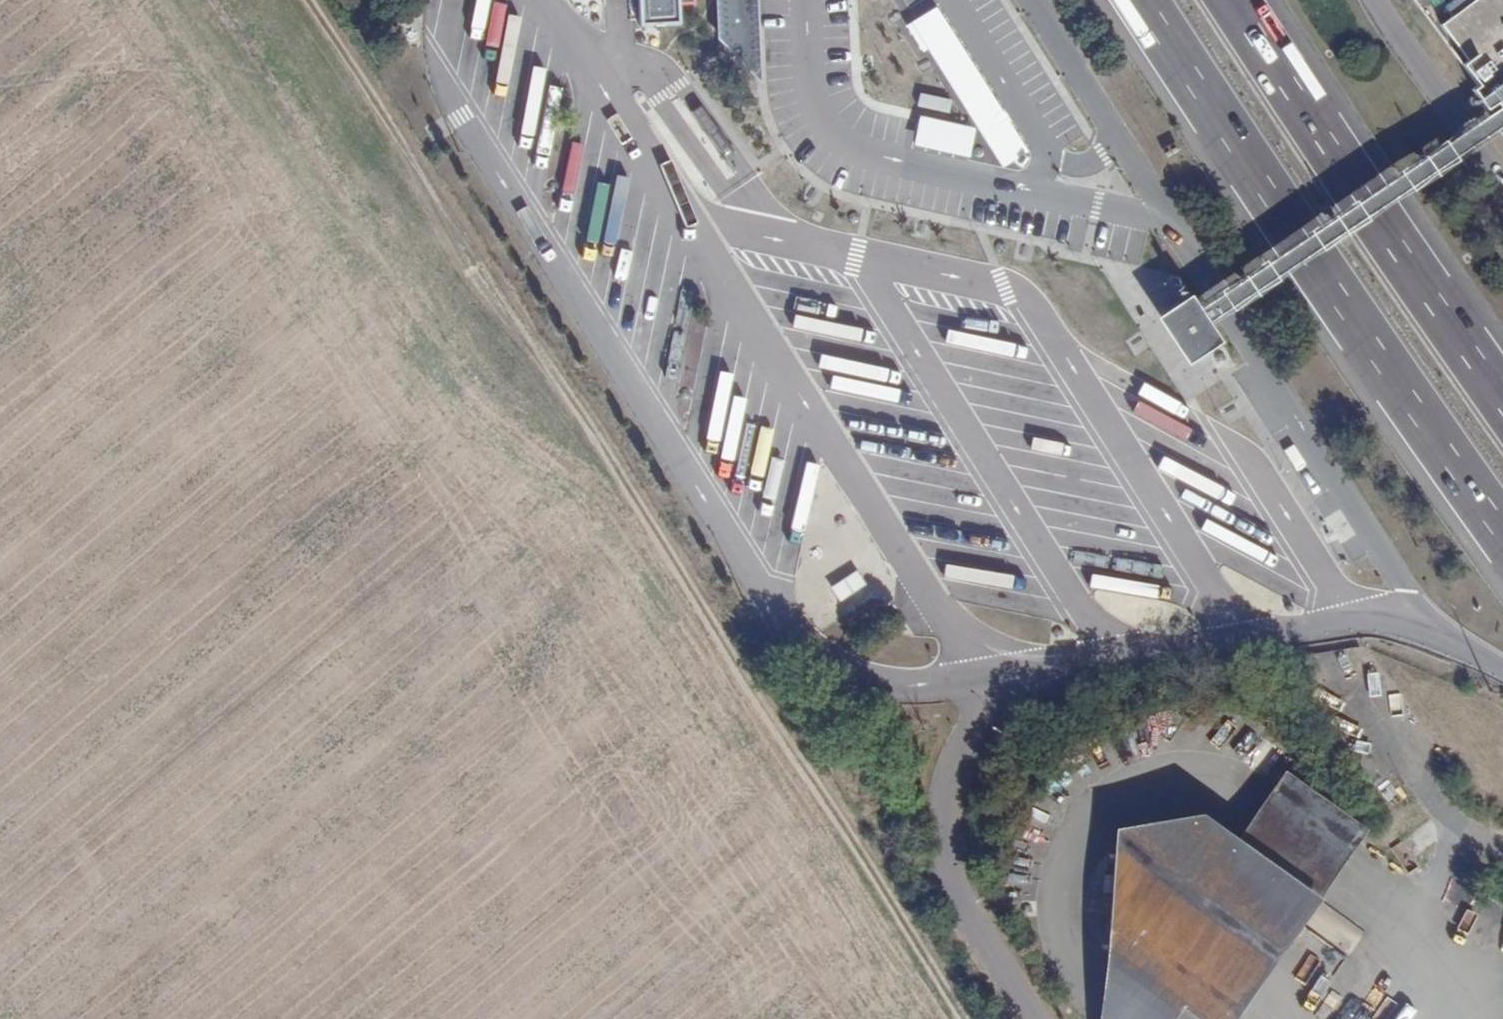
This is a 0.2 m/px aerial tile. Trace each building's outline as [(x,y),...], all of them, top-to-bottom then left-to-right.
[(648,24),(685,24),(684,0),(646,0),(648,24)] [(721,36),(732,46),(766,79),(762,0),(720,0),(721,36)] [(1435,34),(1502,124),(1502,0),(1481,0),(1435,34)] [(1476,0),(1454,0),(1445,6),(1453,17),(1476,0)] [(1199,298),(1166,319),(1191,358),(1223,338),(1199,298)] [(858,569),(833,587),(844,601),(869,584),(858,569)] [(1110,942),(1205,1018),(1237,1018),(1365,835),(1286,777),(1194,849),(1122,858),(1110,942)]
